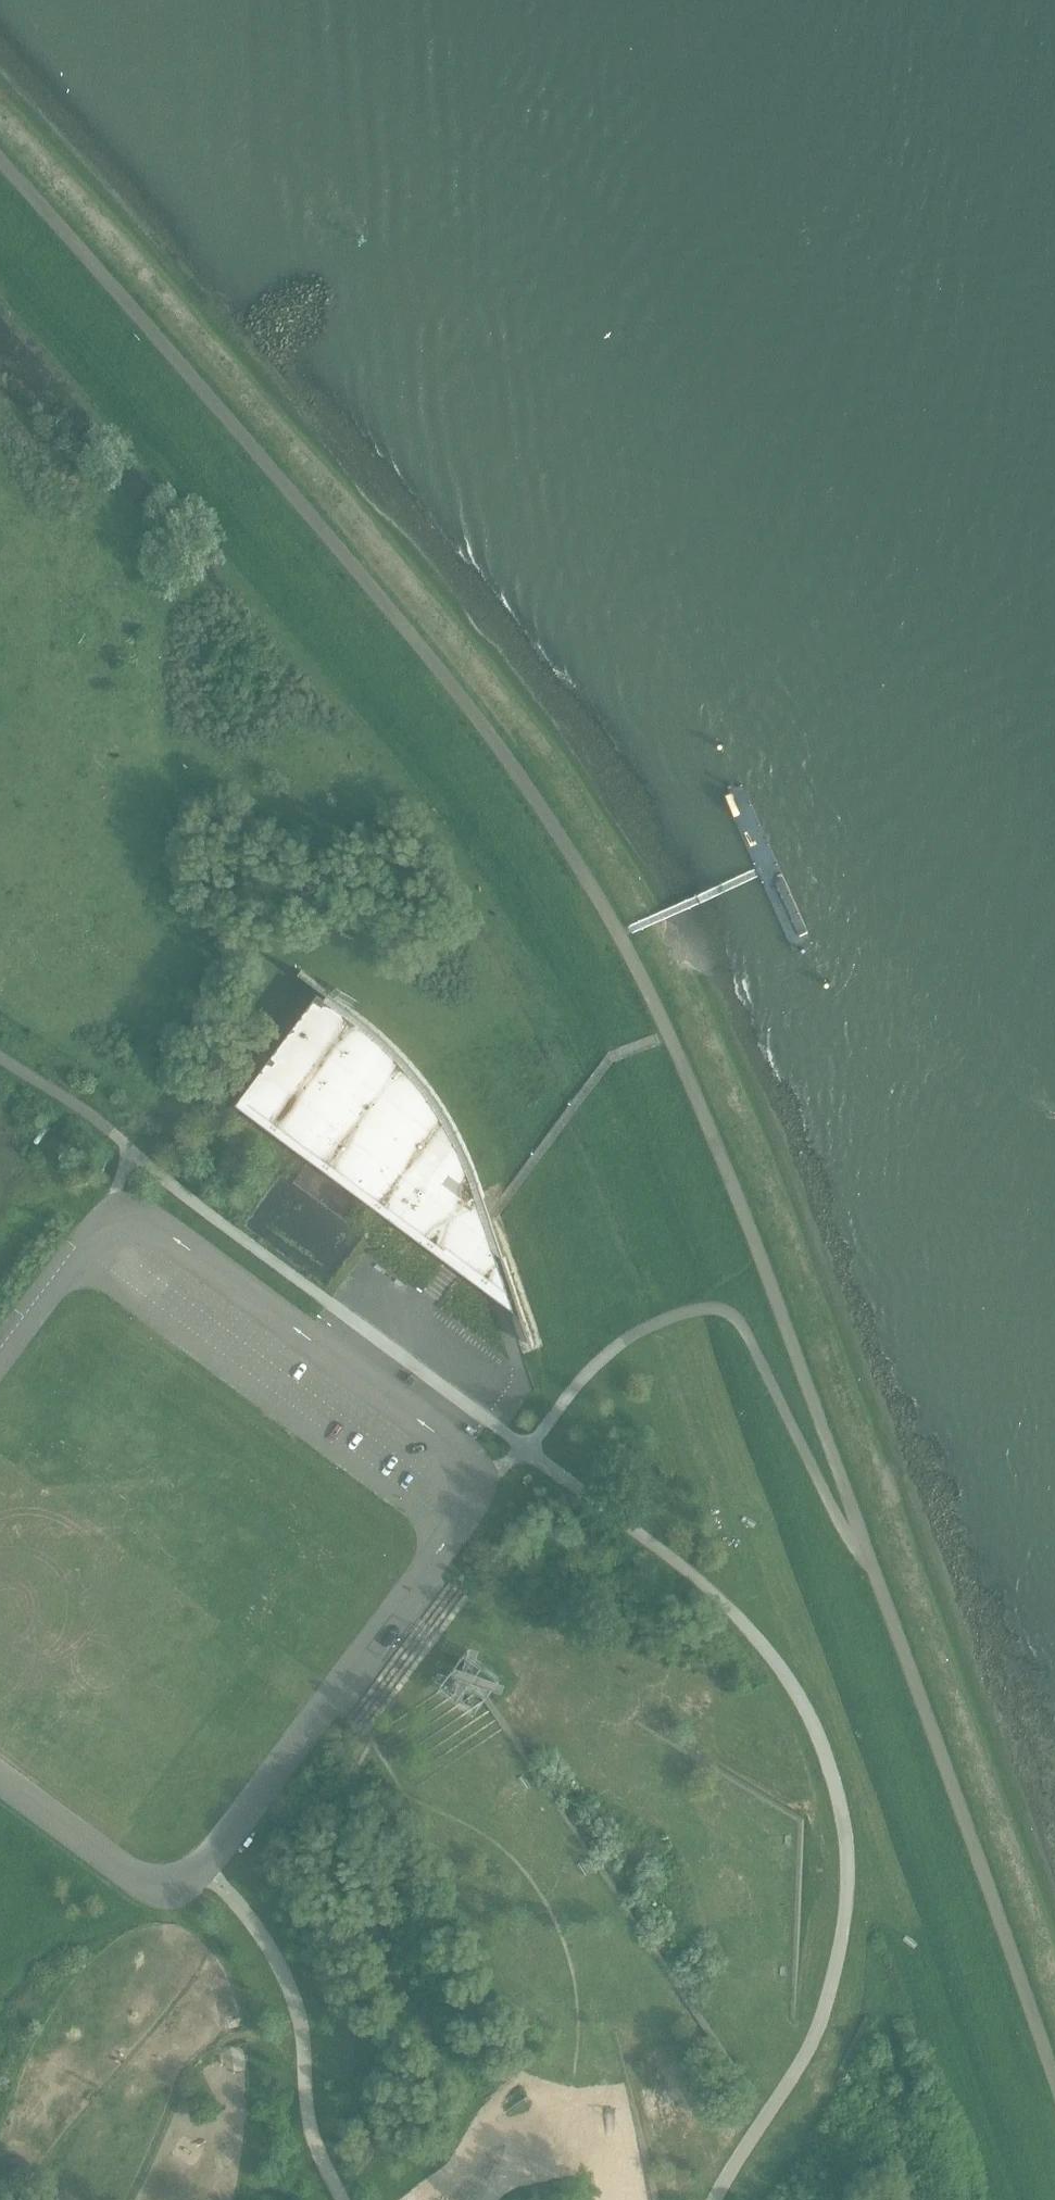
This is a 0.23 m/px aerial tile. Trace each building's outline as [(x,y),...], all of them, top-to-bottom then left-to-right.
[(452,1117),(448,1111),(443,1104),(435,1091),(425,1078),(420,1072),(410,1060),(405,1054),(395,1044),(390,1039),(379,1029),(368,1020),(362,1015),(301,970),(300,972),(329,994),(249,1101),(369,1191),(369,1192),(447,1250),(464,1227),(502,1255),(533,1346),(535,1346),(478,1174),(475,1167),(469,1152),(466,1145),(463,1138),(459,1131),(455,1124),(452,1117)] [(411,1385),(416,1379),(411,1375),(406,1382),(411,1385)]
